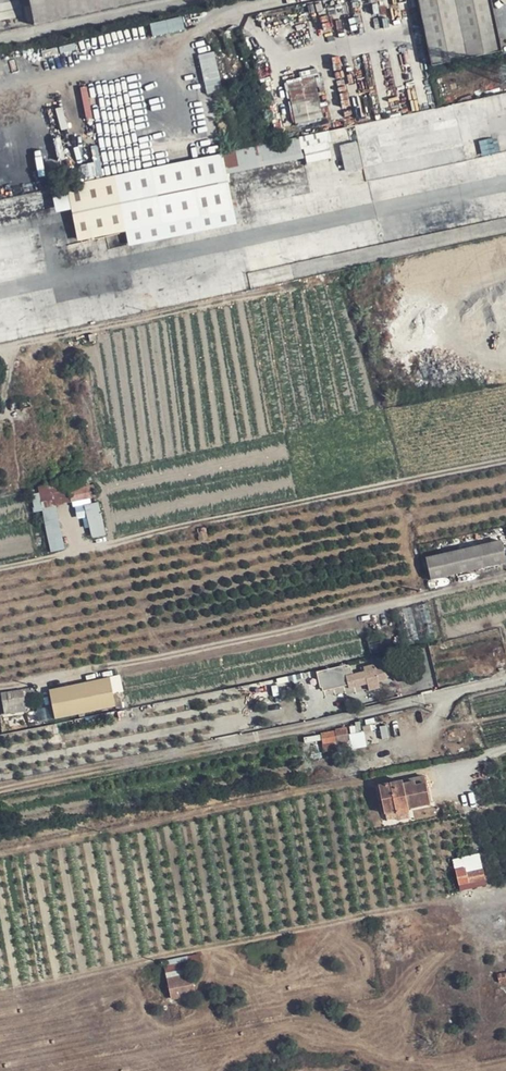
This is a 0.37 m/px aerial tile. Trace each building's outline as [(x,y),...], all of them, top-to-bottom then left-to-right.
[(34,26),(160,0),(29,0),(34,26)] [(432,65),(501,52),(490,0),(419,0),(432,65)] [(153,34),(185,30),(184,17),(151,21),(153,34)] [(196,54),(201,91),(222,88),(217,51),(196,54)] [(317,73),(286,78),(295,123),(326,118),(317,73)] [(486,113),(483,99),(455,105),(458,119),(486,113)] [(458,119),(455,105),(355,127),(365,173),(362,173),(364,183),(467,161),(462,140),(459,125),(458,119)] [(469,139),(465,123),(459,125),(462,140),(469,139)] [(72,203),(80,241),(127,231),(129,243),(233,223),(227,196),(264,188),(267,202),(311,193),(299,138),(0,201),(0,218),(72,203)] [(362,169),(356,143),(344,145),(347,159),(345,159),(348,172),(362,169)] [(332,160),(329,144),(304,149),(307,165),(332,160)] [(85,177),(104,173),(100,154),(93,155),(95,162),(83,164),(85,177)] [(278,244),(250,247),(252,268),(281,265),(278,244)] [(32,408),(31,400),(10,404),(12,412),(32,408)] [(100,486),(99,476),(67,482),(69,490),(94,486),(95,487),(100,486)] [(69,490),(67,482),(48,487),(39,488),(44,516),(59,513),(58,508),(72,505),(69,490)] [(96,499),(95,487),(94,486),(69,490),(72,505),(96,499)] [(89,516),(93,537),(107,534),(101,501),(77,506),(79,518),(89,516)] [(200,541),(221,537),(219,527),(198,531),(200,541)] [(429,562),(435,583),(505,565),(505,551),(504,544),(429,562)] [(385,666),(345,676),(348,686),(349,690),(367,686),(368,692),(381,689),(380,683),(388,680),(385,666)] [(317,673),(319,683),(321,692),(348,686),(345,676),(343,667),(317,673)] [(112,678),(52,691),(57,719),(118,707),(112,678)] [(444,692),(455,690),(452,680),(441,682),(444,692)] [(5,715),(39,709),(38,702),(36,689),(3,694),(5,715)] [(337,743),(349,741),(346,727),(335,730),(334,732),(337,743)] [(323,746),(337,743),(334,732),(322,734),(321,737),(323,746)] [(350,749),(349,741),(337,743),(323,746),(325,753),(350,749)] [(426,777),(380,786),(385,813),(397,812),(397,814),(410,812),(409,808),(431,804),(426,777)] [(469,883),(467,873),(466,869),(457,870),(460,885),(469,883)] [(484,870),(467,873),(469,883),(486,880),(484,870)] [(357,932),(372,929),(371,918),(355,921),(357,932)] [(261,950),(270,948),(269,940),(259,942),(261,950)] [(165,961),(169,978),(192,973),(191,967),(202,965),(201,955),(165,961)] [(192,973),(169,978),(173,1000),(197,995),(192,973)] [(198,1002),(197,995),(173,1000),(174,1007),(198,1002)]
